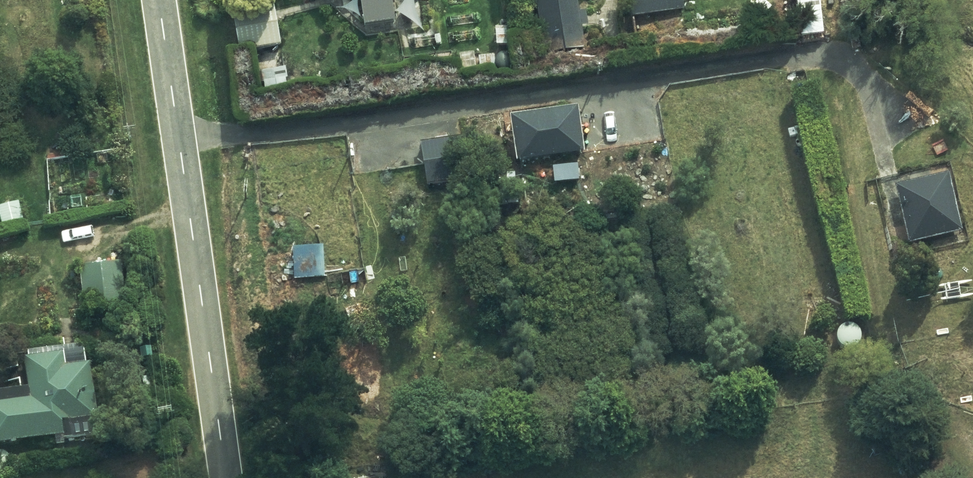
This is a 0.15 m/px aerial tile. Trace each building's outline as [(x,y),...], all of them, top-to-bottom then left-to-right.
[(366,30),(396,25),(392,0),(361,0),(366,30)] [(535,1),(544,60),(585,55),(577,0),(543,0),(535,1)] [(632,21),(633,21),(636,43),(687,35),(684,12),(686,12),(684,0),(629,0),(632,21)] [(819,0),(795,0),(799,42),(823,39),(819,0)] [(282,50),(274,1),(233,7),(239,55),(282,50)] [(512,123),(519,164),(584,156),(578,112),(512,123)] [(462,141),(421,148),(428,189),(468,183),(462,141)] [(962,233),(948,178),(895,190),(908,246),(962,233)] [(127,306),(122,265),(81,271),(87,311),(127,306)] [(65,440),(65,444),(99,439),(96,422),(100,422),(91,369),(88,369),(85,350),(29,359),(30,365),(25,365),(30,394),(0,399),(0,450),(65,440)]
